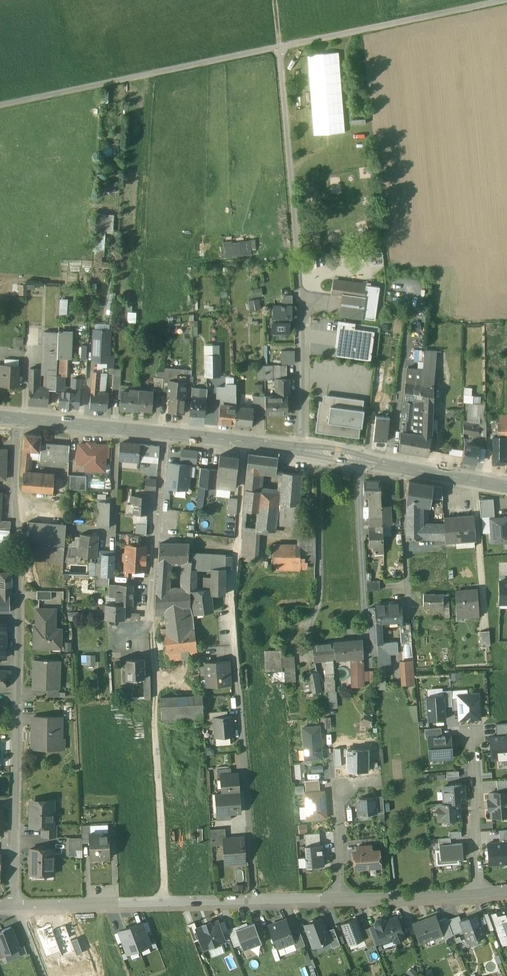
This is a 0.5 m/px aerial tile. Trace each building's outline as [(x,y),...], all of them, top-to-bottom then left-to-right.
[(115,232),(116,214),(100,213),(99,250),(106,250),(107,232),(115,232)] [(252,239),(222,240),(223,256),(252,255),(252,239)] [(343,293),(340,315),(375,320),(380,287),(333,281),(332,292),(343,293)] [(12,294),(26,294),(26,283),(12,283),(12,294)] [(69,316),(69,298),(61,298),(61,316),(69,316)] [(250,308),(258,307),(256,298),(249,299),(250,308)] [(291,306),(274,305),(273,316),(274,316),(274,321),(272,321),(272,332),(289,332),(289,324),(290,324),(290,316),(291,316),(291,306)] [(137,321),(138,311),(128,311),(128,321),(137,321)] [(355,323),(338,321),(336,336),(339,336),(336,355),(363,359),(363,358),(371,359),(374,332),(354,330),(355,323)] [(93,360),(108,361),(108,355),(109,332),(95,331),(93,360)] [(58,332),(44,332),(43,363),(44,363),(57,363),(57,358),(58,332)] [(70,333),(60,332),(58,332),(57,358),(69,359),(70,359),(70,358),(69,358),(70,333)] [(293,363),(292,349),(279,349),(279,363),(293,363)] [(436,350),(424,350),(423,369),(434,370),(436,350)] [(69,359),(57,358),(57,363),(56,376),(64,376),(69,376),(69,359)] [(57,363),(44,363),(44,375),(47,376),(56,376),(57,363)] [(272,364),(264,365),(264,379),(273,379),(272,364)] [(287,378),(286,364),(272,364),(273,379),(278,379),(287,379),(287,378)] [(3,365),(2,379),(0,379),(0,385),(17,386),(18,366),(4,365),(3,365)] [(38,369),(30,368),(29,388),(37,389),(38,375),(38,372),(38,369)] [(187,369),(170,368),(169,382),(168,396),(170,396),(169,412),(183,414),(186,386),(186,375),(187,369)] [(423,369),(406,368),(405,381),(421,384),(423,369)] [(434,370),(423,369),(421,384),(432,386),(434,370)] [(101,372),(93,371),(93,378),(91,392),(98,393),(99,392),(100,373),(101,372)] [(56,376),(47,376),(46,389),(49,389),(56,390),(56,387),(56,376)] [(64,376),(56,376),(56,387),(64,388),(64,376)] [(163,377),(155,376),(154,390),(162,391),(163,381),(163,377)] [(80,378),(71,378),(71,388),(71,392),(79,392),(80,378)] [(287,378),(287,379),(278,379),(278,395),(287,394),(287,395),(289,395),(289,378),(287,378)] [(421,384),(405,381),(403,400),(412,402),(423,404),(421,384)] [(236,384),(226,384),(226,386),(217,386),(217,398),(221,398),(220,405),(236,407),(236,384)] [(432,386),(421,384),(423,404),(425,404),(433,405),(432,386)] [(37,389),(29,388),(28,405),(49,406),(49,389),(46,389),(37,389)] [(137,409),(139,389),(134,388),(134,391),(121,390),(120,408),(137,409)] [(207,389),(191,388),(189,415),(204,416),(207,389)] [(154,390),(139,389),(137,409),(152,411),(154,390)] [(71,392),(61,391),(60,406),(78,407),(79,392),(71,392)] [(108,393),(99,392),(98,393),(91,392),(90,409),(107,410),(108,393)] [(278,395),(265,395),(265,413),(265,414),(288,414),(287,395),(287,394),(278,395)] [(265,395),(252,396),(253,409),(254,409),(253,414),(265,414),(265,413),(265,395)] [(364,400),(327,395),(326,401),(320,401),(316,432),(359,438),(364,400)] [(412,402),(403,400),(402,413),(412,414),(412,402)] [(433,405),(425,404),(424,432),(422,435),(431,436),(431,430),(433,405)] [(236,407),(220,405),(218,422),(234,424),(236,407)] [(253,409),(236,407),(234,424),(252,426),(253,414),(254,409),(253,409)] [(412,414),(402,413),(401,431),(411,433),(412,414)] [(389,417),(375,416),(373,440),(386,441),(389,417)] [(480,423),(465,420),(464,432),(479,435),(481,423),(480,423)] [(498,422),(498,437),(506,437),(506,422),(498,422)] [(411,433),(401,431),(399,449),(419,453),(422,435),(411,433)] [(41,436),(25,434),(23,450),(39,451),(40,442),(41,436)] [(431,436),(422,435),(419,453),(428,454),(431,436)] [(39,451),(23,450),(23,456),(30,457),(41,458),(42,442),(40,442),(39,451)] [(56,444),(42,442),(41,458),(55,459),(56,444)] [(159,447),(150,446),(151,444),(148,444),(147,445),(122,443),(121,458),(141,460),(141,455),(153,456),(158,456),(159,447)] [(505,443),(494,443),(493,464),(504,464),(505,443)] [(69,445),(56,444),(55,459),(69,460),(69,445)] [(106,445),(79,444),(78,463),(105,464),(106,445)] [(479,447),(465,444),(462,460),(476,463),(479,447)] [(196,451),(183,450),(181,462),(195,463),(196,451)] [(278,457),(249,454),(248,469),(262,470),(276,472),(278,457)] [(238,457),(220,455),(218,470),(218,473),(224,473),(231,474),(236,475),(238,457)] [(30,457),(23,456),(21,475),(23,475),(23,474),(29,475),(30,457)] [(169,463),(167,488),(187,490),(189,465),(169,463)] [(218,470),(200,468),(199,486),(205,486),(217,487),(217,485),(216,485),(218,473),(218,470)] [(262,470),(248,469),(246,489),(259,490),(260,478),(262,475),(262,470)] [(303,474),(283,471),(281,492),(280,503),(299,505),(303,474)] [(231,474),(224,473),(223,486),(230,487),(231,474)] [(29,475),(23,474),(23,475),(22,490),(53,492),(54,477),(29,475)] [(86,476),(70,475),(70,489),(86,490),(86,476)] [(147,478),(146,486),(157,487),(158,478),(147,478)] [(380,482),(364,481),(364,497),(370,497),(371,507),(369,508),(370,518),(381,518),(381,506),(380,497),(380,482)] [(442,486),(409,481),(406,500),(405,503),(407,504),(416,505),(424,507),(430,508),(432,497),(442,499),(442,486)] [(205,486),(199,486),(197,507),(203,508),(205,486)] [(259,490),(246,489),(244,510),(259,512),(257,527),(257,528),(258,529),(275,531),(277,519),(279,520),(280,503),(281,492),(259,490)] [(149,496),(131,495),(131,503),(128,503),(127,514),(148,515),(149,496)] [(238,498),(229,497),(228,513),(237,514),(238,498)] [(481,518),(494,517),(493,499),(479,500),(481,518)] [(111,502),(98,502),(97,527),(110,527),(111,502)] [(299,505),(280,503),(279,520),(298,522),(299,505)] [(416,505),(407,504),(406,523),(406,524),(420,525),(420,524),(420,514),(417,513),(416,505)] [(389,506),(381,506),(381,518),(390,517),(389,506)] [(462,518),(450,519),(451,531),(445,532),(445,538),(446,543),(446,544),(475,542),(473,516),(462,517),(462,518)] [(490,519),(492,543),(506,542),(506,517),(490,519)] [(66,525),(28,522),(26,542),(27,542),(65,545),(66,525)] [(147,524),(136,523),(135,535),(140,535),(146,535),(147,524)] [(420,525),(406,524),(408,539),(420,538),(420,535),(420,525)] [(424,524),(420,524),(420,525),(420,535),(423,534),(423,538),(433,538),(436,538),(436,533),(436,524),(424,524)] [(444,524),(436,524),(436,533),(445,533),(445,532),(444,524)] [(257,527),(245,526),(242,560),(255,561),(258,529),(257,528),(257,527)] [(382,528),(368,529),(369,547),(376,547),(383,546),(382,528)] [(309,531),(300,531),(300,546),(301,546),(300,562),(316,562),(315,538),(309,538),(309,531)] [(98,536),(80,534),(80,547),(75,546),(74,555),(80,556),(95,557),(98,536)] [(135,535),(127,534),(126,545),(139,546),(140,535),(135,535)] [(65,545),(27,542),(26,560),(63,563),(63,561),(65,546),(65,545)] [(189,544),(160,544),(158,562),(168,563),(184,562),(188,562),(188,560),(189,544)] [(126,545),(125,552),(123,555),(123,560),(125,562),(124,569),(141,570),(145,567),(146,549),(143,546),(139,546),(126,545)] [(300,546),(274,545),(273,569),(300,570),(300,562),(301,546),(300,546)] [(75,546),(65,546),(63,561),(80,562),(80,556),(74,555),(75,546)] [(225,555),(192,553),(191,560),(190,569),(196,570),(212,570),(212,569),(225,569),(225,568),(225,556),(225,555)] [(105,555),(103,555),(102,565),(102,576),(110,576),(114,576),(114,555),(105,555)] [(188,560),(188,562),(184,562),(183,591),(190,591),(191,591),(197,590),(196,570),(190,569),(191,560),(188,560)] [(168,563),(158,562),(156,591),(168,591),(168,563)] [(225,569),(212,569),(212,570),(212,589),(212,594),(224,594),(225,569)] [(102,576),(96,575),(96,580),(95,586),(109,586),(110,576),(102,576)] [(96,580),(75,579),(74,588),(95,589),(95,586),(96,580)] [(10,580),(2,580),(1,595),(10,595),(10,580)] [(379,581),(366,581),(367,591),(380,590),(379,581)] [(133,585),(112,584),(112,593),(110,593),(110,597),(116,597),(116,604),(116,605),(125,605),(132,606),(133,585)] [(197,590),(191,591),(195,614),(213,610),(212,594),(212,589),(197,590)] [(477,589),(468,589),(468,591),(456,592),(458,617),(479,616),(477,589)] [(52,590),(37,590),(37,599),(52,599),(52,590)] [(168,591),(156,591),(155,608),(167,608),(190,606),(190,591),(183,591),(168,591)] [(443,594),(423,594),(423,606),(443,606),(443,594)] [(10,595),(1,595),(0,595),(0,612),(11,612),(10,595)] [(400,603),(375,604),(375,608),(376,622),(381,622),(400,621),(401,621),(400,603)] [(116,604),(106,604),(105,619),(121,620),(124,620),(125,605),(116,605),(116,604)] [(190,606),(167,608),(170,632),(172,652),(198,649),(193,615),(190,606)] [(375,608),(369,608),(371,644),(382,644),(381,643),(381,628),(381,626),(381,622),(376,622),(375,608)] [(47,609),(37,609),(37,626),(34,626),(34,647),(61,647),(61,629),(55,629),(55,612),(47,611),(47,609)] [(400,624),(399,624),(399,625),(401,642),(402,642),(406,642),(412,641),(410,623),(400,624)] [(489,631),(480,631),(481,644),(489,644),(489,631)] [(170,632),(162,633),(164,653),(172,652),(170,632)] [(362,639),(333,642),(335,657),(350,655),(362,653),(362,639)] [(333,642),(312,645),(313,660),(324,659),(333,657),(335,657),(333,642)] [(382,644),(371,644),(372,656),(373,656),(378,655),(379,669),(386,669),(384,650),(397,649),(397,642),(381,643),(382,644)] [(198,649),(172,652),(172,654),(176,655),(176,660),(199,657),(198,649)] [(397,649),(384,650),(386,669),(390,668),(389,654),(397,653),(397,649)] [(281,651),(265,652),(267,671),(283,670),(282,657),(281,651)] [(172,652),(164,653),(165,661),(176,660),(176,655),(172,654),(172,652)] [(362,653),(350,655),(351,677),(352,687),(365,687),(362,653)] [(95,655),(82,656),(82,663),(95,663),(95,655)] [(294,656),(282,657),(283,670),(284,669),(285,682),(295,682),(294,669),(295,669),(294,656)] [(324,659),(325,682),(334,681),(333,657),(324,659)] [(143,658),(125,659),(126,679),(137,679),(137,678),(144,678),(144,676),(143,658)] [(44,659),(44,660),(34,660),(33,688),(48,688),(59,689),(60,661),(48,660),(44,659)] [(229,661),(205,662),(205,665),(206,679),(213,678),(213,686),(231,685),(229,661)] [(408,661),(401,662),(402,685),(409,684),(408,661)] [(311,672),(308,673),(311,693),(320,692),(316,672),(311,672)] [(385,672),(377,673),(378,689),(385,689),(385,672)] [(334,681),(325,682),(326,691),(335,691),(334,681)] [(445,706),(452,706),(452,698),(451,690),(443,691),(443,696),(444,695),(445,706)] [(478,694),(457,695),(457,698),(458,710),(459,720),(480,719),(478,694)] [(202,695),(161,697),(162,722),(203,720),(202,695)] [(428,720),(445,719),(445,706),(444,695),(443,696),(427,696),(428,720)] [(62,717),(33,716),(32,748),(61,748),(62,717)] [(227,717),(214,718),(215,737),(230,736),(233,736),(231,716),(227,717)] [(372,719),(365,716),(362,725),(369,727),(372,719)] [(496,723),(496,735),(506,734),(506,723),(496,723)] [(302,727),(305,760),(322,758),(319,725),(302,727)] [(441,728),(425,729),(425,736),(428,736),(442,735),(441,728)] [(489,735),(491,760),(506,759),(506,734),(496,735),(489,735)] [(442,735),(428,736),(430,760),(453,758),(451,735),(442,735)] [(230,736),(215,737),(216,742),(219,745),(230,744),(230,736)] [(231,768),(217,769),(217,776),(220,776),(220,775),(231,774),(231,768)] [(231,774),(220,775),(220,776),(222,793),(239,792),(237,773),(231,774)] [(319,780),(305,781),(306,793),(320,792),(319,780)] [(498,793),(506,792),(506,780),(497,780),(498,793)] [(464,802),(463,785),(443,787),(444,803),(458,802),(464,802)] [(306,793),(305,793),(307,819),(326,817),(324,791),(320,792),(306,793)] [(239,792),(222,793),(216,793),(217,813),(231,812),(240,812),(239,792)] [(506,816),(506,792),(498,793),(490,793),(490,801),(488,801),(488,809),(491,809),(491,816),(506,816)] [(376,796),(359,798),(356,801),(357,814),(377,812),(376,796)] [(383,796),(376,796),(377,812),(384,812),(383,796)] [(46,802),(31,802),(31,823),(37,823),(40,826),(43,826),(53,826),(53,825),(53,814),(51,811),(51,807),(53,805),(53,802),(51,800),(48,800),(46,802)] [(438,820),(459,819),(458,802),(444,803),(437,804),(438,820)] [(90,824),(81,825),(82,837),(82,842),(89,841),(89,832),(91,832),(90,824)] [(108,824),(90,824),(91,832),(108,832),(108,824)] [(53,826),(43,826),(43,836),(56,837),(56,825),(53,825),(53,826)] [(225,828),(210,829),(210,836),(225,835),(225,828)] [(500,842),(506,842),(506,830),(499,830),(500,842)] [(481,831),(481,839),(494,839),(494,831),(481,831)] [(91,832),(89,832),(89,841),(90,858),(109,857),(108,832),(91,832)] [(319,833),(305,834),(305,846),(320,844),(319,833)] [(82,837),(68,837),(68,849),(75,849),(82,849),(82,842),(82,837)] [(243,837),(223,838),(225,854),(233,854),(234,863),(244,862),(243,837)] [(506,863),(506,842),(500,842),(487,843),(488,864),(506,863)] [(451,844),(439,845),(439,850),(440,859),(458,857),(463,857),(462,843),(451,844)] [(305,846),(304,846),(305,857),(305,859),(306,859),(306,867),(324,865),(323,844),(320,844),(305,846)] [(54,849),(30,849),(30,874),(54,874),(54,849)] [(358,852),(354,853),(355,868),(363,867),(365,868),(378,867),(381,864),(381,861),(379,860),(379,850),(371,851),(358,852)] [(458,857),(440,859),(439,850),(435,850),(436,864),(459,863),(458,857)] [(502,915),(500,911),(493,914),(492,914),(496,926),(502,940),(506,938),(506,913),(502,915)] [(492,912),(484,915),(489,928),(496,926),(492,914),(493,914),(492,912)] [(461,921),(460,921),(464,930),(468,941),(476,938),(476,939),(477,939),(477,938),(485,935),(477,914),(461,921)] [(459,915),(447,919),(453,934),(464,930),(460,921),(461,921),(459,915)] [(396,916),(385,921),(384,919),(381,918),(376,919),(375,923),(382,942),(382,943),(393,939),(394,940),(398,942),(402,940),(404,936),(396,916)] [(436,916),(412,925),(419,943),(443,934),(438,921),(436,916)] [(356,917),(341,923),(349,944),(364,939),(364,938),(361,930),(356,917)] [(321,918),(305,924),(313,946),(329,940),(330,940),(326,931),(321,918)] [(453,934),(447,919),(446,918),(438,921),(443,934),(444,937),(453,934)] [(286,919),(269,925),(277,947),(293,941),(294,941),(290,931),(286,919)] [(219,923),(218,921),(211,924),(210,922),(203,925),(203,926),(197,929),(200,939),(204,948),(210,946),(211,948),(219,945),(219,943),(225,940),(223,934),(219,923)] [(219,923),(223,934),(229,932),(225,921),(219,923)] [(142,922),(131,927),(139,949),(150,945),(142,922)] [(194,941),(200,939),(197,929),(195,922),(188,925),(194,941)] [(262,943),(254,923),(236,930),(240,942),(243,950),(262,943)] [(19,948),(10,925),(0,929),(0,944),(4,954),(19,948)] [(375,925),(369,927),(375,944),(382,942),(375,925)] [(128,953),(139,949),(131,927),(119,931),(128,953)] [(369,927),(361,930),(364,938),(364,939),(367,947),(375,944),(369,927)] [(234,944),(240,942),(236,930),(235,928),(229,930),(234,944)] [(305,945),(299,928),(290,931),(294,941),(293,941),(296,948),(305,945)] [(334,928),(326,931),(330,940),(329,940),(332,947),(340,944),(334,928)]
